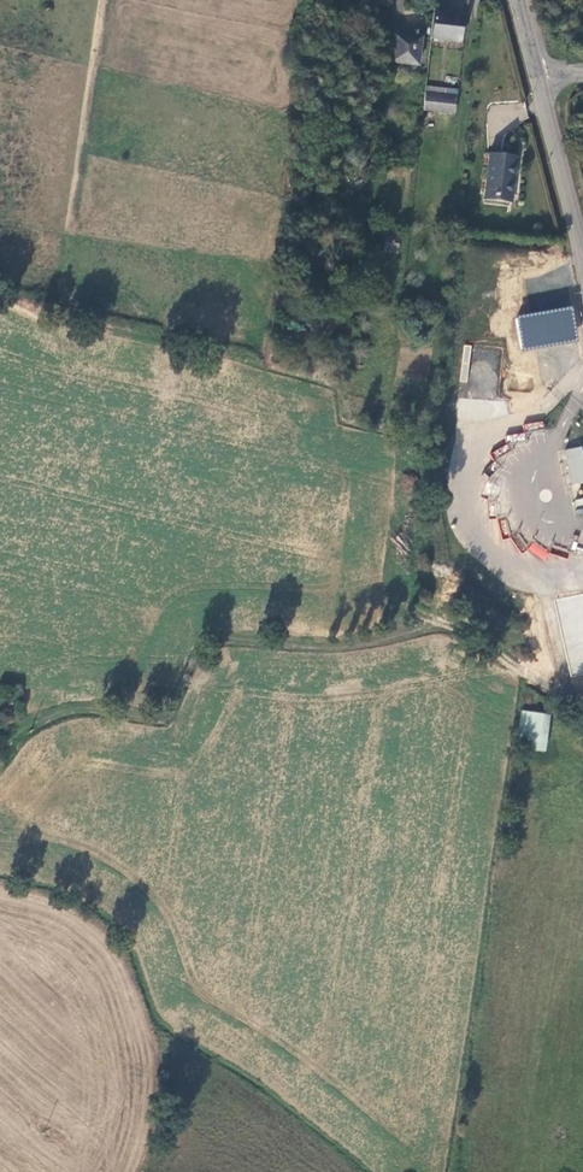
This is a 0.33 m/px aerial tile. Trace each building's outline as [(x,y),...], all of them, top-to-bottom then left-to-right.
[(467,12),(434,8),(431,39),(464,42),(467,12)] [(388,14),(381,13),(379,31),(386,32),(388,14)] [(395,33),(392,63),(421,66),(424,36),(395,33)] [(426,86),(423,111),(456,114),(458,89),(426,86)] [(519,155),(491,152),(485,198),(513,201),(519,155)] [(398,253),(400,234),(386,233),(384,252),(398,253)] [(376,284),(367,283),(366,292),(374,293),(376,284)] [(515,316),(521,350),(579,340),(573,305),(515,316)] [(567,452),(574,487),(582,485),(582,449),(567,452)] [(556,598),(569,677),(582,674),(582,593),(556,598)] [(545,752),(549,716),(521,710),(515,746),(545,752)]
